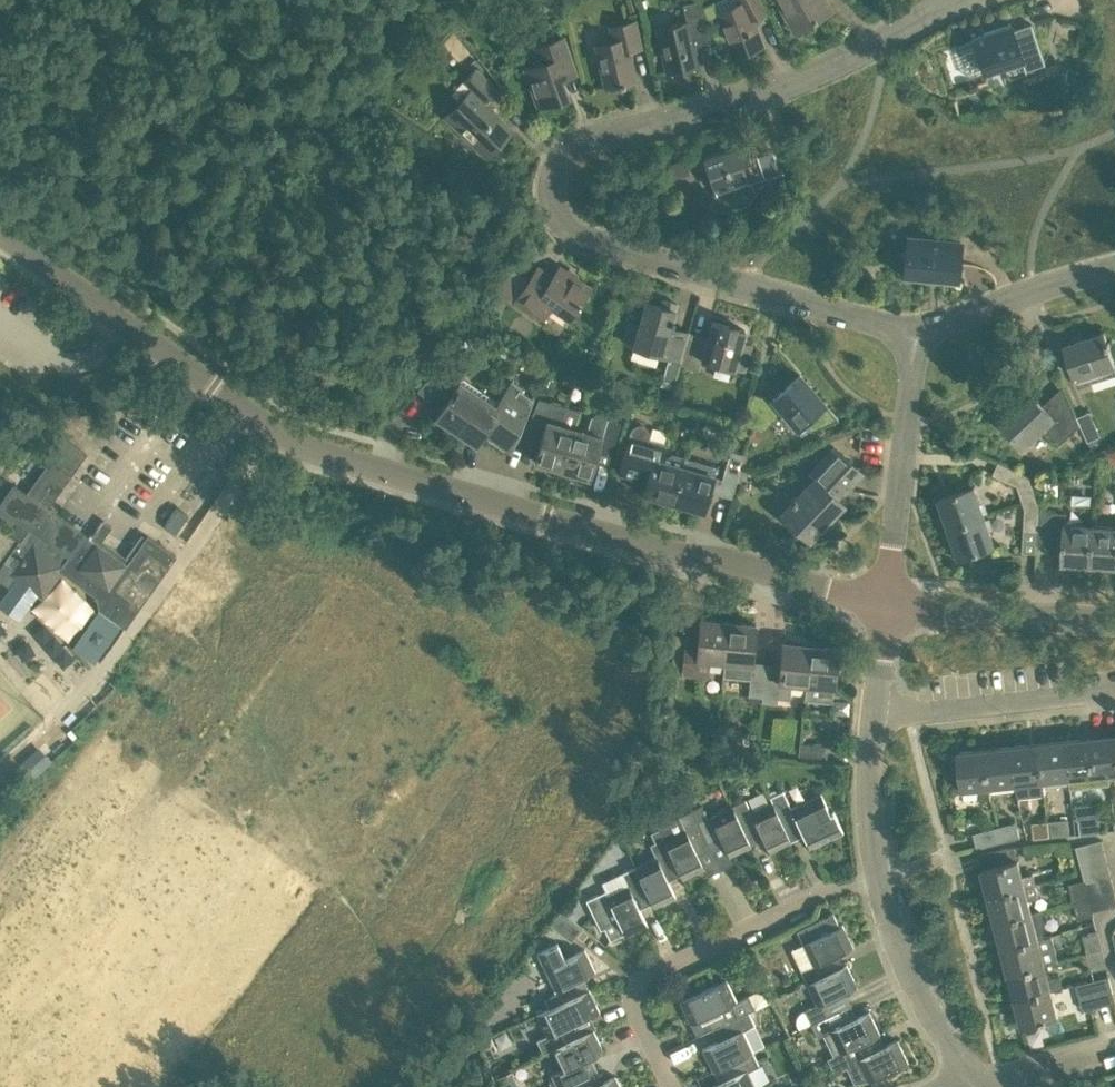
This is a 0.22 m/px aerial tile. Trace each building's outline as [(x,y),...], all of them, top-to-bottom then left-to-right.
[(763,45),(753,18),(769,13),(762,0),(741,0),(742,2),(716,11),(712,2),(701,6),(716,44),(726,40),(732,56),(763,45)] [(787,18),(794,14),(802,27),(831,10),(825,0),(776,0),(787,18)] [(667,72),(698,65),(692,39),(710,35),(697,1),(683,4),(687,22),(657,29),(667,72)] [(627,50),(641,47),(635,21),(610,26),(613,41),(596,45),(605,86),(634,80),(627,50)] [(972,37),(984,71),(1003,64),(1006,75),(1044,62),(1031,23),(1012,29),(1010,24),(972,37)] [(567,97),(567,95),(558,71),(573,66),(563,38),(535,47),(541,63),(525,69),(539,107),(567,97)] [(483,101),(496,89),(475,69),(452,93),(463,104),(448,120),(483,153),(509,126),(483,101)] [(708,205),(708,206),(711,208),(714,209),(717,210),(721,210),(724,210),(728,210),(731,210),(735,209),(738,208),(741,207),(744,205),(747,203),(750,201),(752,198),(754,196),(756,193),(758,190),(757,189),(756,191),(754,190),(752,182),(784,172),(783,171),(780,172),(773,151),(751,158),(746,144),(704,157),(714,189),(715,189),(716,194),(710,206),(708,205)] [(672,164),(677,178),(690,173),(686,160),(672,164)] [(962,239),(906,235),(903,275),(959,279),(962,239)] [(514,302),(528,311),(541,321),(551,306),(569,318),(591,287),(560,266),(552,277),(538,267),(514,302)] [(505,303),(508,298),(517,285),(510,280),(507,278),(494,296),(496,297),(505,303)] [(681,364),(688,337),(668,331),(674,309),(676,304),(661,300),(659,305),(643,300),(637,322),(628,320),(622,341),(669,355),(662,379),(676,383),(681,364)] [(689,331),(688,337),(681,364),(700,370),(703,358),(747,371),(755,343),(743,340),(746,330),(712,320),(708,337),(689,331)] [(1085,382),(1114,373),(1114,363),(1105,331),(1063,344),(1076,385),(1085,382)] [(519,352),(510,347),(502,359),(510,365),(519,352)] [(456,431),(482,391),(441,363),(417,390),(428,401),(442,386),(451,393),(435,417),(456,431)] [(772,397),(762,394),(752,391),(743,422),(761,428),(783,410),(797,427),(803,422),(810,431),(838,419),(800,374),(772,397)] [(498,402),(482,391),(456,431),(477,445),(485,433),(490,436),(488,439),(503,449),(505,446),(511,450),(533,399),(510,383),(498,402)] [(1033,395),(1006,422),(1026,443),(1041,429),(1058,446),(1079,425),(1061,385),(1041,403),(1033,395)] [(580,410),(539,398),(525,429),(543,434),(535,461),(562,469),(574,428),(575,428),(580,410)] [(1079,415),(1090,440),(1101,435),(1090,410),(1079,415)] [(587,432),(575,428),(574,428),(562,469),(590,477),(598,450),(611,454),(620,422),(597,415),(591,418),(587,432)] [(673,502),(686,458),(673,454),(666,462),(660,461),(665,443),(649,439),(649,438),(649,432),(647,428),(642,425),(637,425),(633,428),(630,432),(619,472),(625,474),(627,468),(648,474),(643,493),(673,502)] [(753,428),(750,439),(759,441),(762,430),(753,428)] [(814,477),(782,512),(811,540),(845,503),(839,497),(863,472),(834,445),(809,472),(814,477)] [(59,566),(98,594),(100,607),(125,624),(124,626),(125,627),(176,554),(155,539),(152,544),(139,535),(125,555),(101,538),(103,536),(95,530),(91,537),(47,507),(78,463),(57,448),(26,492),(13,482),(0,500),(0,517),(11,525),(16,518),(27,527),(3,561),(4,561),(0,567),(0,575),(12,583),(19,574),(39,589),(43,588),(59,566)] [(730,451),(721,484),(734,488),(744,455),(730,451)] [(716,467),(686,458),(673,502),(704,510),(709,491),(718,493),(721,484),(712,482),(716,467)] [(998,461),(992,470),(991,472),(1013,486),(1019,504),(1033,499),(1025,475),(1021,476),(998,461)] [(950,527),(985,515),(975,487),(940,499),(950,527)] [(991,520),(1017,516),(1014,497),(988,501),(991,520)] [(1033,499),(1019,504),(1022,511),(1021,528),(1035,529),(1036,511),(1036,506),(1033,499)] [(184,539),(191,531),(198,523),(199,522),(179,507),(165,527),(175,534),(176,532),(184,539)] [(1036,511),(1035,529),(1035,541),(1048,541),(1050,512),(1036,511)] [(1063,512),(1050,512),(1048,541),(1062,542),(1061,562),(1090,564),(1093,525),(1063,523),(1063,512)] [(985,515),(950,527),(960,558),(995,545),(985,515)] [(1093,525),(1090,564),(1114,566),(1114,526),(1093,525)] [(0,531),(0,551),(9,538),(0,531)] [(76,603),(79,589),(63,585),(60,600),(76,603)] [(50,597),(39,608),(48,618),(60,607),(50,597)] [(724,662),(728,622),(700,619),(697,647),(685,646),(682,674),(707,676),(709,660),(724,662)] [(756,624),(728,622),(724,662),(751,664),(748,695),(762,697),(765,669),(751,668),(756,624)] [(765,669),(762,697),(762,702),(777,704),(777,698),(789,699),(791,683),(806,685),(810,645),(809,645),(809,643),(808,643),(786,636),(784,642),(782,642),(780,670),(765,669)] [(810,645),(806,685),(805,698),(833,701),(838,647),(810,645)] [(1106,735),(1110,772),(1114,771),(1114,734),(1106,735)] [(1106,735),(1066,740),(1070,777),(1071,789),(1109,785),(1108,772),(1110,772),(1106,735)] [(1066,740),(1039,743),(1043,779),(1070,777),(1066,740)] [(826,760),(828,745),(799,742),(797,757),(826,760)] [(1039,743),(1013,746),(1017,782),(1018,791),(1019,796),(1044,794),(1043,779),(1039,743)] [(1013,746),(986,749),(990,785),(1017,782),(1013,746)] [(990,785),(986,749),(958,752),(963,789),(979,787),(980,798),(990,797),(989,785),(990,785)] [(772,801),(791,842),(791,841),(790,838),(802,832),(809,848),(843,832),(833,811),(830,812),(821,793),(791,807),(785,795),(772,801)] [(791,842),(772,801),(751,811),(745,799),(732,805),(749,842),(750,842),(762,837),(769,852),(791,842)] [(701,805),(692,810),(711,849),(723,844),(729,856),(751,846),(750,842),(749,842),(732,805),(707,817),(701,805)] [(711,849),(692,810),(678,816),(656,826),(658,829),(679,870),(678,871),(682,879),(704,868),(698,855),(711,849)] [(1099,815),(1079,817),(1080,833),(1101,831),(1099,815)] [(1068,819),(1051,820),(1052,836),(1070,834),(1068,819)] [(1019,820),(1000,825),(1004,842),(1023,837),(1019,820)] [(1052,836),(1051,820),(1032,822),(1034,838),(1052,836)] [(1004,842),(1000,825),(973,832),(977,849),(1004,842)] [(656,857),(635,866),(650,899),(654,907),(676,896),(666,876),(678,871),(679,870),(658,829),(649,833),(654,842),(650,844),(656,857)] [(1079,860),(1106,853),(1103,840),(1076,847),(1079,860)] [(1033,872),(1023,875),(1020,861),(1015,863),(1011,847),(979,855),(989,895),(1036,883),(1033,872)] [(1109,866),(1106,853),(1079,860),(1083,873),(1109,866)] [(650,899),(635,866),(621,873),(627,885),(607,894),(605,890),(586,899),(600,930),(604,928),(610,940),(624,933),(625,935),(647,925),(638,905),(650,899)] [(1113,879),(1109,866),(1083,873),(1084,878),(1086,886),(1113,879)] [(1084,878),(1068,882),(1073,901),(1114,891),(1114,889),(1113,879),(1086,886),(1084,878)] [(1036,883),(989,895),(995,921),(1032,911),(1029,899),(1039,896),(1036,883)] [(1073,901),(1078,918),(1094,915),(1093,911),(1114,906),(1114,891),(1073,901)] [(570,940),(581,927),(582,925),(560,909),(549,923),(570,940)] [(1032,911),(995,921),(1002,946),(1045,935),(1043,926),(1046,924),(1043,909),(1032,911)] [(839,968),(833,956),(853,946),(842,924),(839,926),(833,913),(796,930),(803,944),(792,949),(802,969),(800,970),(807,984),(839,968)] [(1087,953),(1103,949),(1098,930),(1082,934),(1087,953)] [(1053,933),(1045,935),(1002,946),(1008,972),(1057,961),(1059,959),(1053,933)] [(586,991),(585,991),(580,978),(595,971),(585,949),(565,958),(557,942),(536,951),(557,993),(544,999),(549,1009),(586,991)] [(1107,966),(1103,949),(1087,953),(1092,969),(1107,966)] [(1063,987),(1057,961),(1008,972),(1015,999),(1052,989),(1063,987)] [(839,968),(807,984),(816,1004),(804,1010),(811,1024),(847,1006),(842,994),(857,986),(847,964),(839,968)] [(1112,1002),(1114,1002),(1114,999),(1109,976),(1076,984),(1083,1010),(1112,1002)] [(712,1028),(748,1011),(742,997),(730,1003),(720,982),(679,1001),(690,1023),(700,1019),(706,1032),(712,1029),(712,1028)] [(586,991),(549,1009),(537,1014),(547,1035),(535,1040),(541,1054),(553,1048),(593,1029),(587,1017),(599,1011),(589,989),(585,991),(586,991)] [(1052,989),(1015,999),(1022,1025),(1059,1015),(1052,989)] [(755,991),(748,994),(755,1008),(768,1002),(765,995),(760,992),(755,991)] [(847,1006),(811,1024),(817,1037),(823,1034),(833,1055),(879,1033),(869,1011),(854,1019),(847,1006)] [(712,1028),(712,1029),(718,1041),(702,1048),(712,1071),(716,1069),(715,1069),(752,1051),(742,1030),(755,1024),(748,1011),(712,1028)] [(553,1048),(563,1069),(551,1075),(557,1086),(561,1086),(597,1069),(591,1057),(604,1051),(593,1029),(553,1048)] [(879,1033),(833,1055),(827,1058),(834,1073),(846,1067),(854,1083),(868,1081),(908,1062),(898,1040),(882,1047),(876,1035),(880,1033),(879,1033)] [(716,1069),(721,1081),(709,1086),(755,1086),(747,1070),(759,1065),(752,1051),(715,1069),(716,1069)] [(616,1076),(603,1082),(597,1069),(561,1086),(621,1086),(616,1076)]
